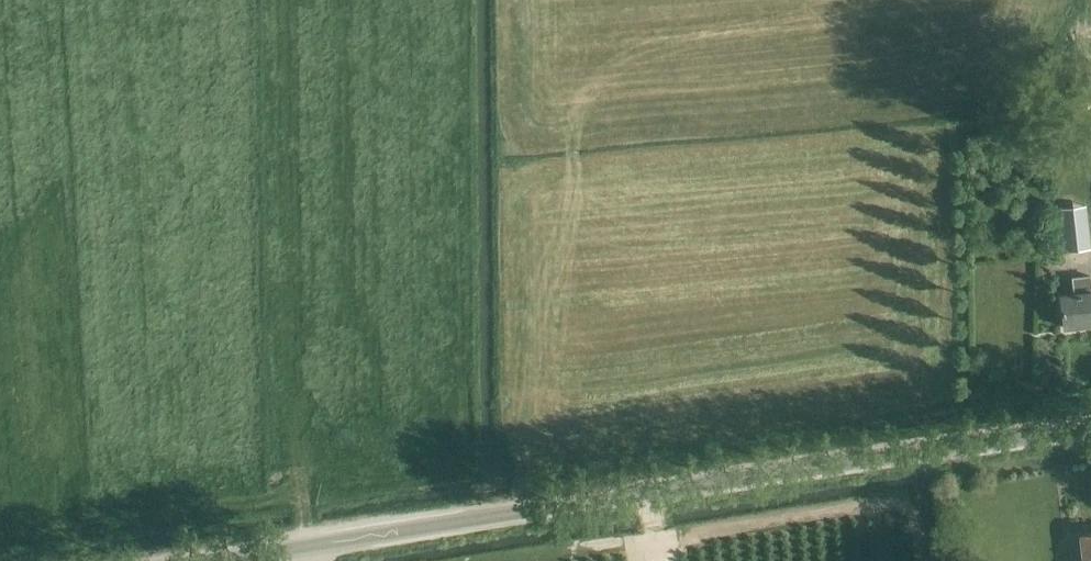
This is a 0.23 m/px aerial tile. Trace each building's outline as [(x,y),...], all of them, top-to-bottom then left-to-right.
[(1063,251),(1090,247),(1085,204),(1058,207),(1063,251)] [(1072,277),(1073,294),(1061,295),(1064,326),(1090,323),(1090,275),(1072,277)] [(1080,535),(1083,560),(1090,560),(1090,533),(1080,535)]
